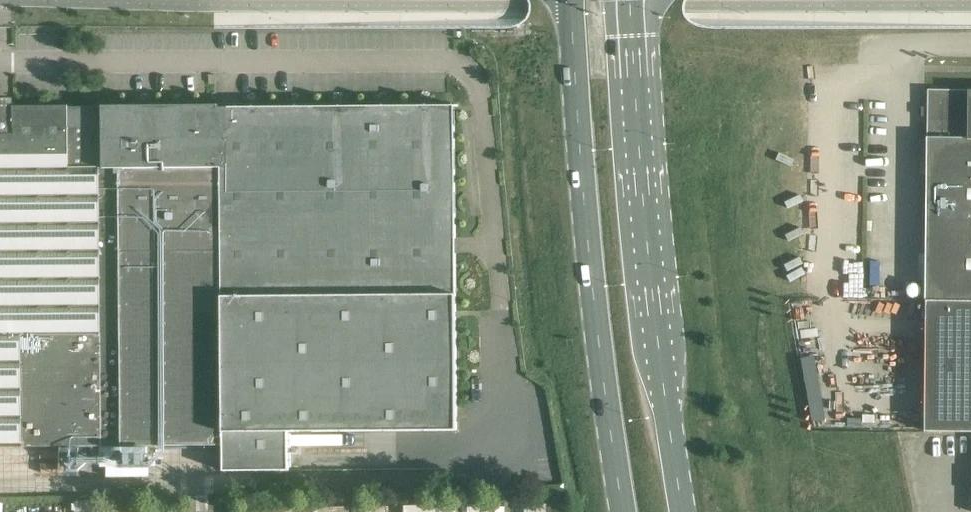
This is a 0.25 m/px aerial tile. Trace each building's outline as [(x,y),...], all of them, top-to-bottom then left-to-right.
[(925,311),(970,311),(970,90),(928,89),(925,311)] [(223,445),(223,470),(289,470),(289,431),(457,429),(454,103),(101,105),(101,107),(68,107),(68,106),(0,106),(0,447),(223,445)] [(925,311),(924,431),(970,431),(970,311),(925,311)]
